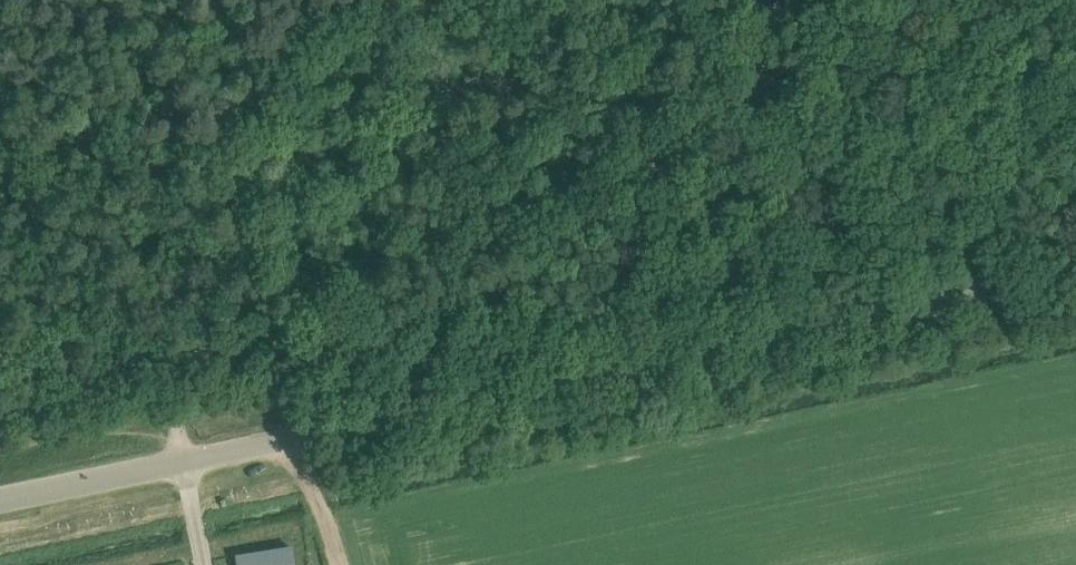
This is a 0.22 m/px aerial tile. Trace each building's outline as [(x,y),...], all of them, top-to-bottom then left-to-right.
[(237,564),(267,564),(295,561),(292,545),(236,555),(237,564)]
